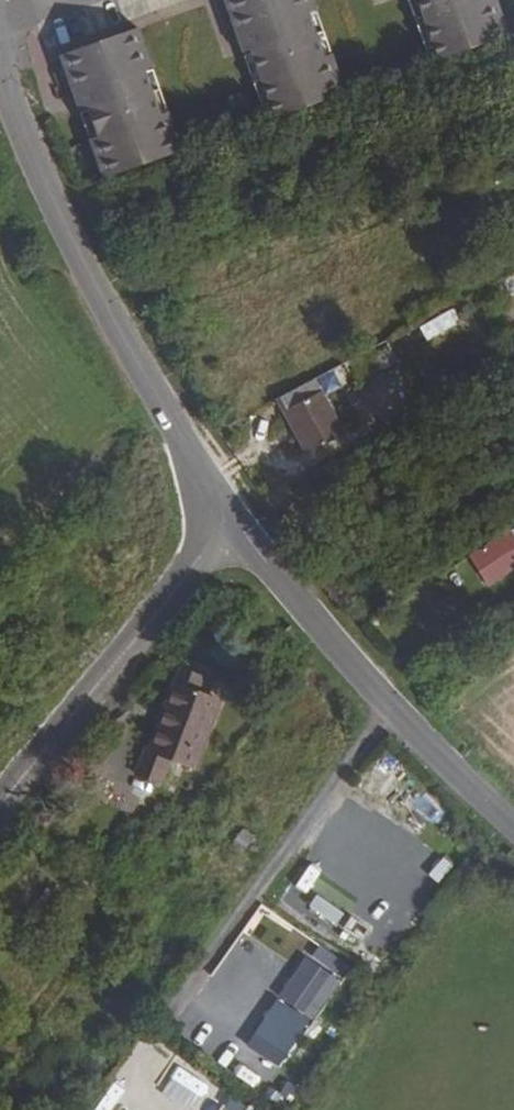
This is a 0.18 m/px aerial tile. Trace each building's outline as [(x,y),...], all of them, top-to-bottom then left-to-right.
[(241,53),(248,50),(272,119),(345,93),(331,54),(323,57),(306,12),(314,10),(311,0),(222,0),(241,53)] [(436,61),(509,35),(495,0),(415,0),(436,61)] [(136,28),(57,56),(77,111),(85,108),(94,137),(87,140),(101,179),(182,151),(167,112),(159,114),(143,70),(151,67),(136,28)] [(424,338),(457,326),(451,313),(419,325),(424,338)] [(371,379),(397,363),(386,346),(361,362),(371,379)] [(315,387),(278,407),(309,463),(345,443),(315,387)] [(513,572),(513,527),(466,558),(487,589),(513,572)] [(188,768),(215,702),(195,694),(197,687),(201,677),(178,667),(143,749),(138,748),(131,767),(164,780),(171,762),(188,768)] [(217,695),(197,687),(195,694),(215,702),(217,695)] [(418,797),(408,808),(434,830),(444,818),(418,797)] [(315,896),(308,908),(336,924),(343,912),(315,896)] [(316,964),(289,1008),(314,1023),(340,979),(316,964)] [(268,1010),(243,1048),(275,1070),(300,1032),(268,1010)]
